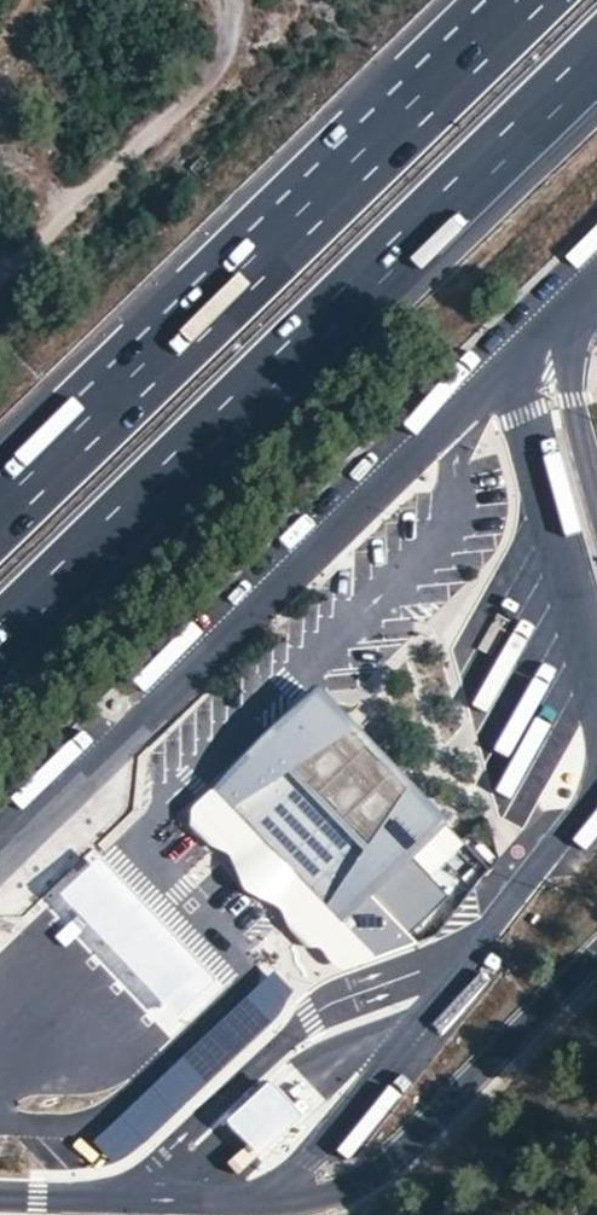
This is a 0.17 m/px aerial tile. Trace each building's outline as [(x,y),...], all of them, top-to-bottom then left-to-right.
[(289,715),(294,720),(301,713),(296,708),(289,715)] [(294,720),(215,796),(239,821),(286,870),(336,922),(405,855),(423,838),(301,713),(294,720)] [(93,847),(134,801),(111,781),(70,826),(93,847)] [(429,879),(405,855),(336,922),(286,870),(239,821),(222,830),(355,968),(416,947),(408,938),(448,900),(429,879)] [(423,838),(405,855),(429,879),(463,846),(440,822),(423,838)] [(173,1018),(217,976),(97,857),(55,897),(173,1018)] [(359,1151),(404,1083),(390,1074),(345,1142),(359,1151)] [(278,1080),(231,1124),(266,1161),(313,1117),(278,1080)]
